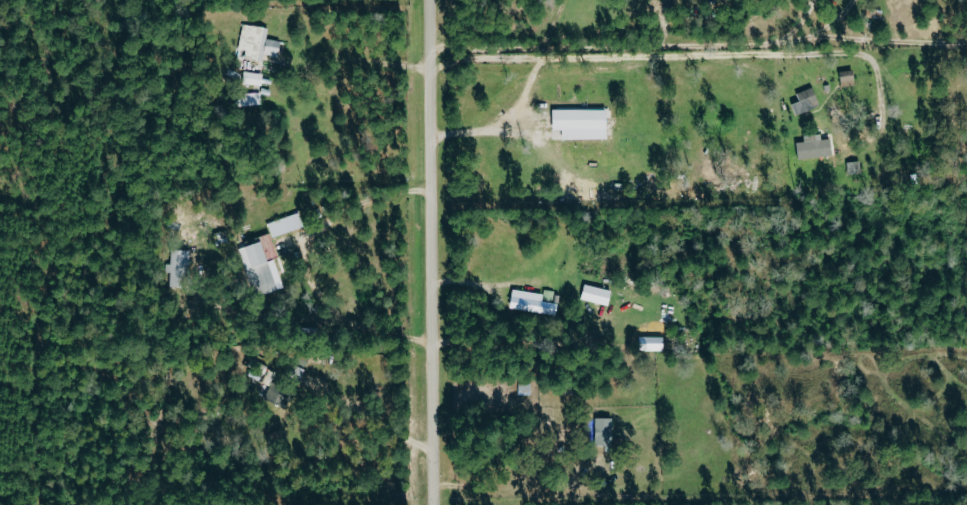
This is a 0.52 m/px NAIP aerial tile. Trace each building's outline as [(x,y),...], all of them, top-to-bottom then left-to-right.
[(244,60),(263,62),(264,55),(279,57),(281,41),(267,39),(269,28),(243,24),(239,50),(245,51),(244,60)] [(840,73),(844,88),(857,85),(853,69),(840,73)] [(262,84),(262,72),(227,71),(226,83),(262,84)] [(797,94),(800,101),(792,104),(797,116),(821,106),(814,87),(797,94)] [(262,105),(261,93),(236,94),(236,106),(262,105)] [(608,140),(608,110),(553,109),(553,130),(563,130),(563,140),(608,140)] [(798,158),(833,157),(832,139),(822,139),(822,134),(805,135),(805,142),(797,142),(798,158)] [(268,223),(273,238),(304,227),(299,212),(268,223)] [(238,246),(250,286),(254,285),(258,296),(283,289),(275,259),(278,258),(271,236),(238,246)] [(171,264),(166,264),(166,272),(171,272),(170,286),(190,287),(191,250),(172,250),(171,264)] [(612,290),(584,285),(581,301),(609,306),(612,290)] [(510,308),(557,316),(561,294),(545,291),(545,294),(514,289),(510,308)] [(265,398),(284,409),(292,393),(273,382),(265,398)] [(616,419),(596,418),(596,445),(616,445),(616,419)]
